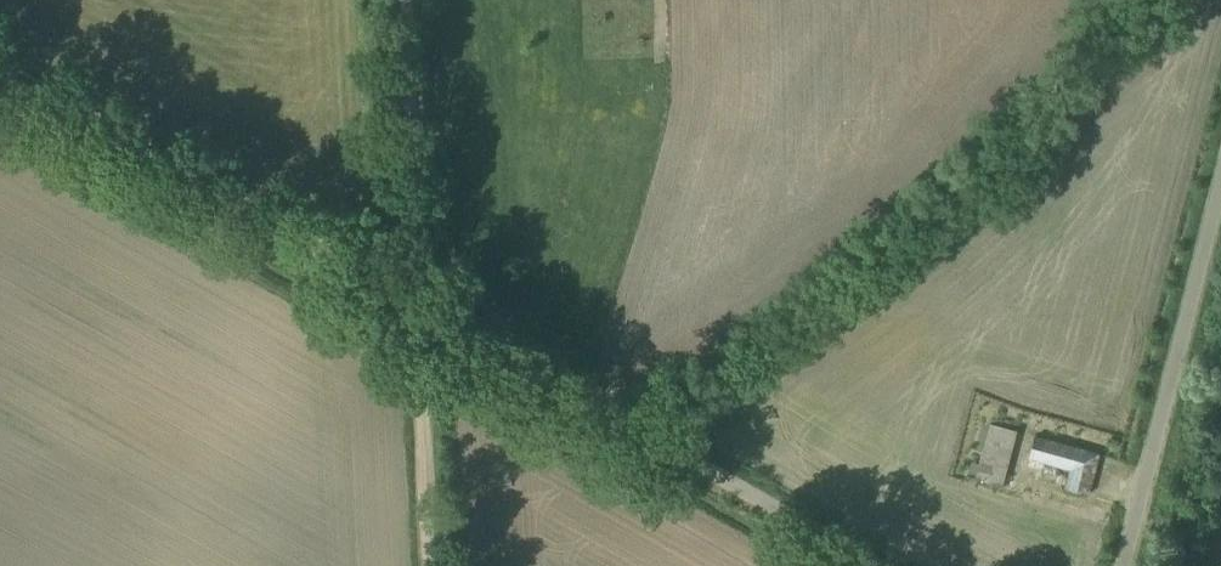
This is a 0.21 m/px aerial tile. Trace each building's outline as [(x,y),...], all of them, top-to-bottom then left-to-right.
[(969,463),(965,475),(975,478),(1002,487),(1017,431),(990,424),(979,466),(969,463)] [(1089,496),(1101,454),(1035,436),(1029,458),(1070,471),(1065,489),(1089,496)]
